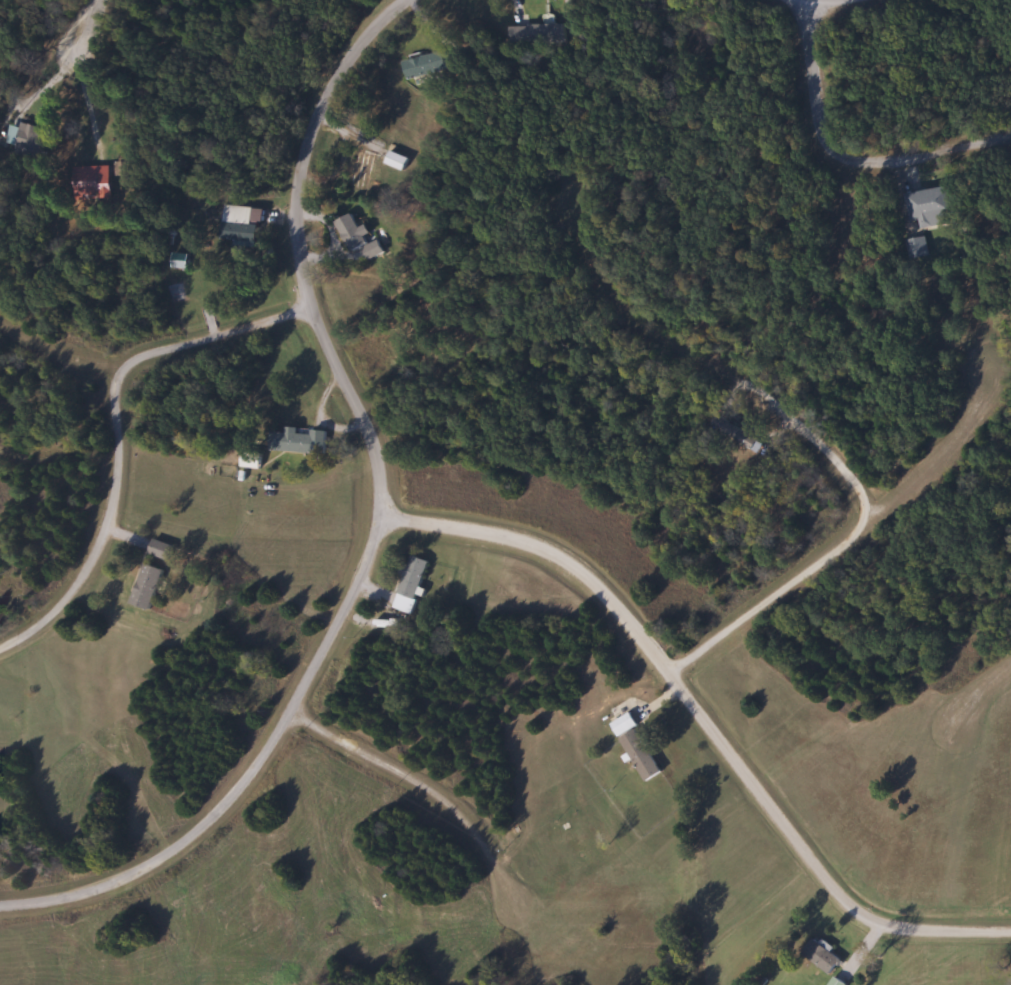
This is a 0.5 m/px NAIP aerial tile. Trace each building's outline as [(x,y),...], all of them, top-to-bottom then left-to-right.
[(558,43),(558,25),(505,25),(505,43),(558,43)] [(404,80),(441,70),(436,52),(399,62),(404,80)] [(4,126),(0,142),(0,144),(10,146),(8,155),(37,162),(45,131),(17,123),(15,129),(4,126)] [(374,189),(377,175),(370,174),(374,156),(353,151),(344,190),(366,195),(368,187),(374,189)] [(382,164),(400,171),(405,159),(387,152),(382,164)] [(70,167),(70,197),(108,197),(108,167),(70,167)] [(903,194),(907,222),(916,220),(918,228),(954,222),(948,186),(903,194)] [(217,240),(249,243),(252,209),(220,206),(217,240)] [(346,252),(372,243),(365,225),(356,228),(350,215),(334,221),(346,252)] [(906,259),(925,257),(923,238),(904,240),(906,259)] [(749,451),(755,441),(714,416),(708,426),(749,451)] [(268,432),(267,452),(323,455),(324,431),(283,429),(283,433),(268,432)] [(172,547),(152,540),(147,554),(168,561),(172,547)] [(390,608),(409,615),(427,563),(408,556),(390,608)] [(130,606),(150,612),(162,570),(142,564),(130,606)] [(610,722),(642,783),(659,774),(634,726),(635,726),(629,713),(610,722)] [(800,954),(827,975),(838,960),(811,939),(800,954)]
